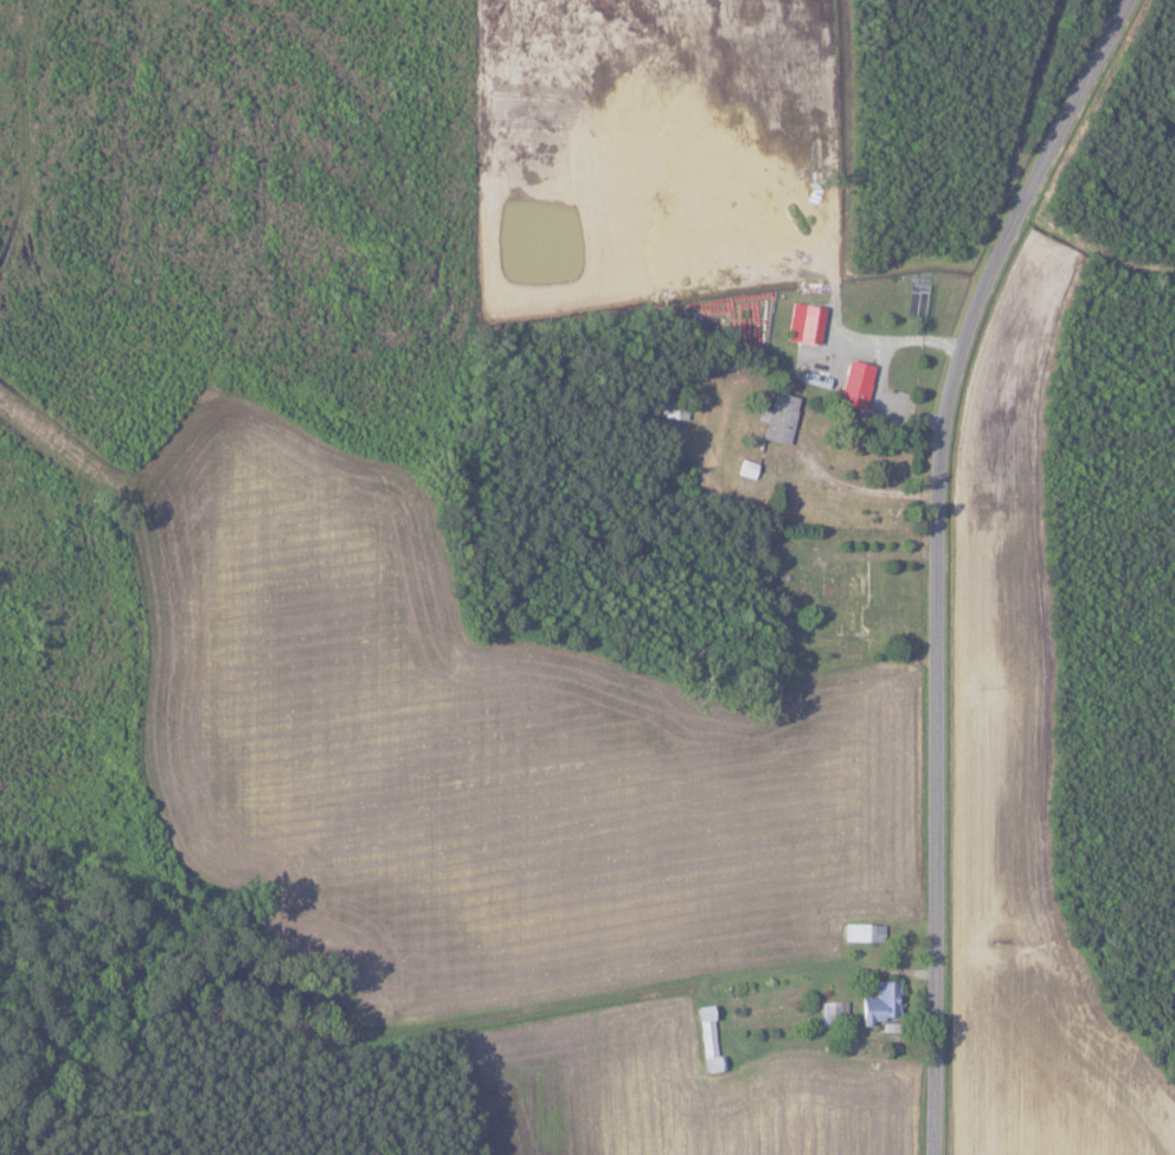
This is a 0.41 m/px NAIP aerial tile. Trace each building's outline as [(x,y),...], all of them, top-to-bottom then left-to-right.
[(797,342),(818,344),(822,307),(801,304),(797,342)] [(836,401),(862,408),(874,366),(848,359),(836,401)] [(797,397),(772,392),(769,409),(759,407),(756,421),(764,422),(761,439),(788,444),(797,397)] [(883,941),(883,925),(842,924),(842,941),(883,941)] [(899,1017),(899,982),(874,982),(874,997),(861,998),(861,1026),(872,1026),(872,1018),(899,1017)] [(846,1001),(821,1003),(822,1024),(847,1023),(846,1001)] [(696,1007),(703,1072),(723,1070),(721,1058),(716,1058),(710,1005),(696,1007)]
